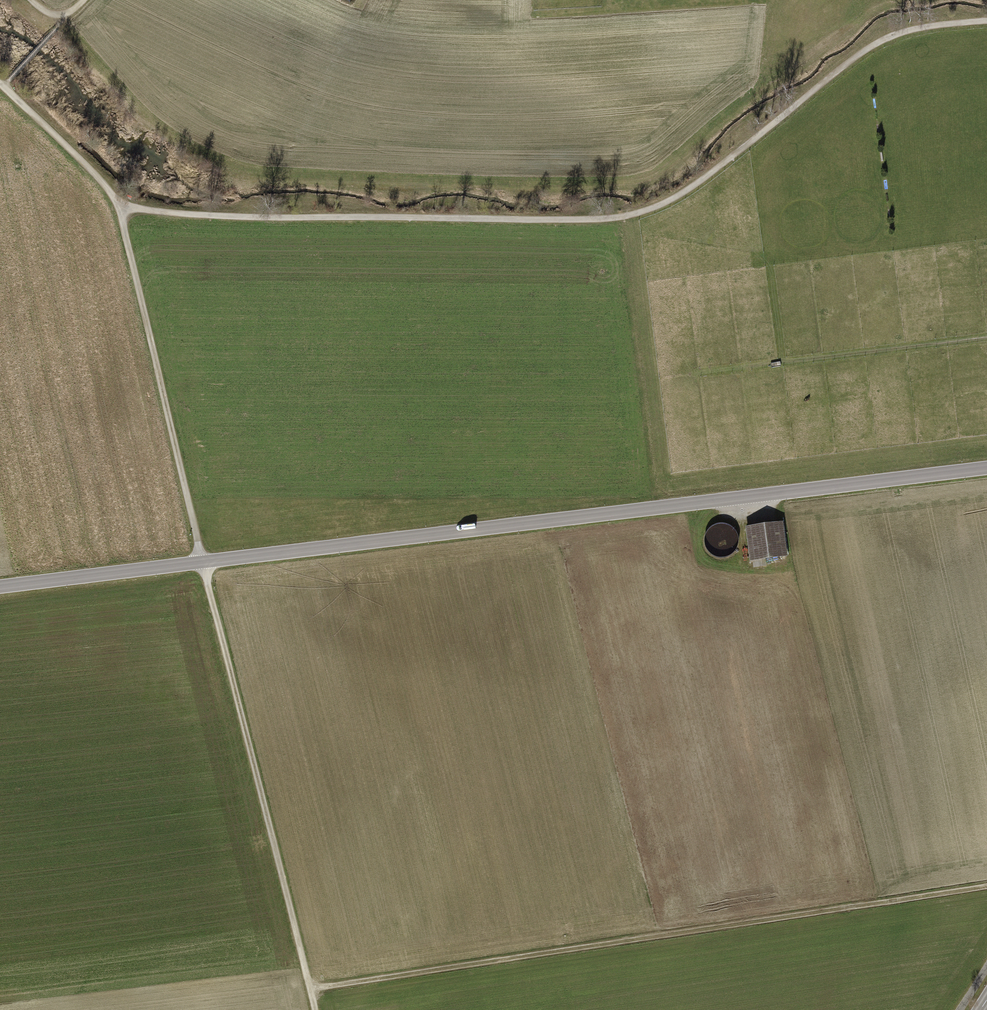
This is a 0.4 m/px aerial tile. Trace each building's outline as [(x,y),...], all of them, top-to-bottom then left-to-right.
[(783,522),(745,527),(750,561),(787,556),(783,522)] [(731,557),(737,551),(740,542),(738,533),(732,526),(723,524),(714,526),(707,532),(705,541),(707,550),(713,556),(722,559),(731,557)]
